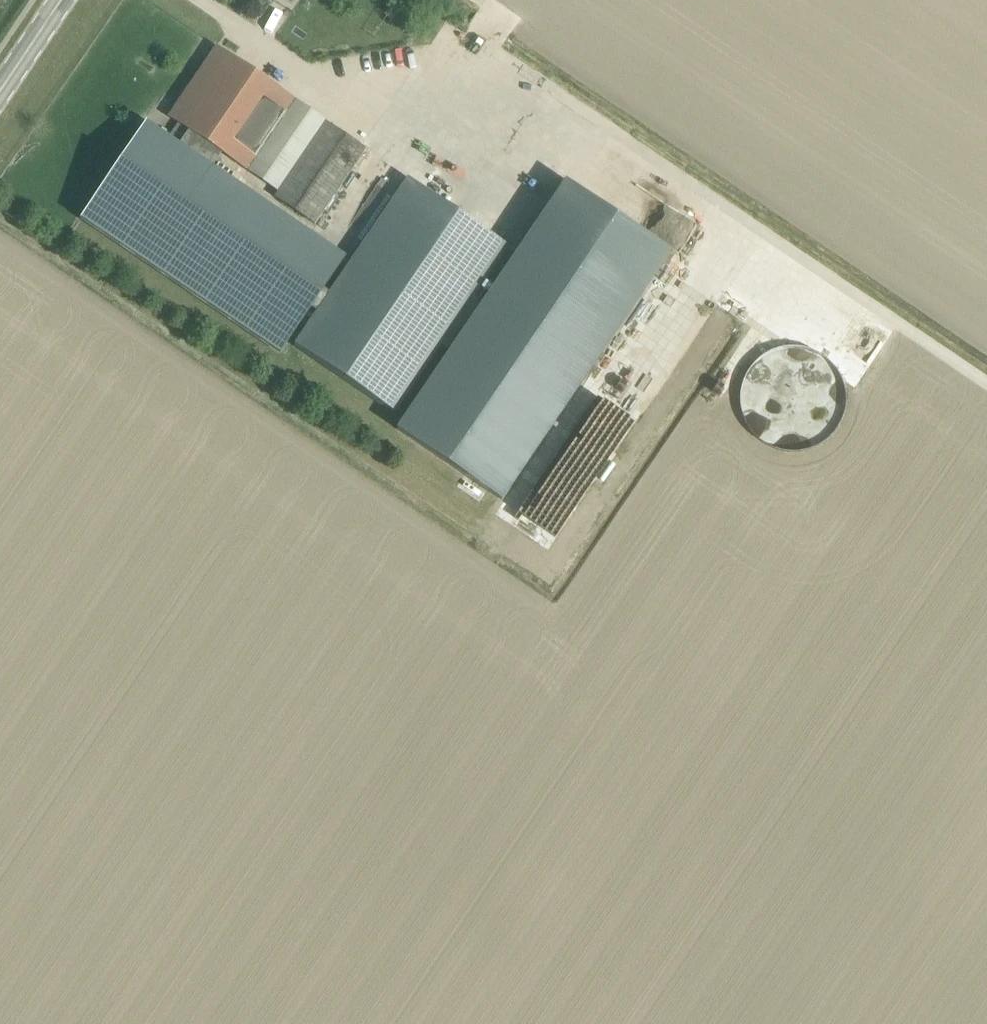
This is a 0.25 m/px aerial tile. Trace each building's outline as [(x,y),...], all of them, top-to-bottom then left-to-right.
[(296,102),(215,47),(168,116),(188,129),(177,146),(210,168),(221,152),(247,169),(296,102)] [(296,102),(247,169),(278,191),(325,122),(296,102)] [(314,223),(365,149),(325,122),(278,191),(274,196),(314,223)] [(284,354),(348,260),(210,168),(177,146),(144,123),(81,216),(284,354)] [(295,344),(394,411),(507,246),(407,178),(295,344)] [(483,301),(474,295),(440,345),(449,352),(396,429),(498,498),(667,249),(565,180),(483,301)]
